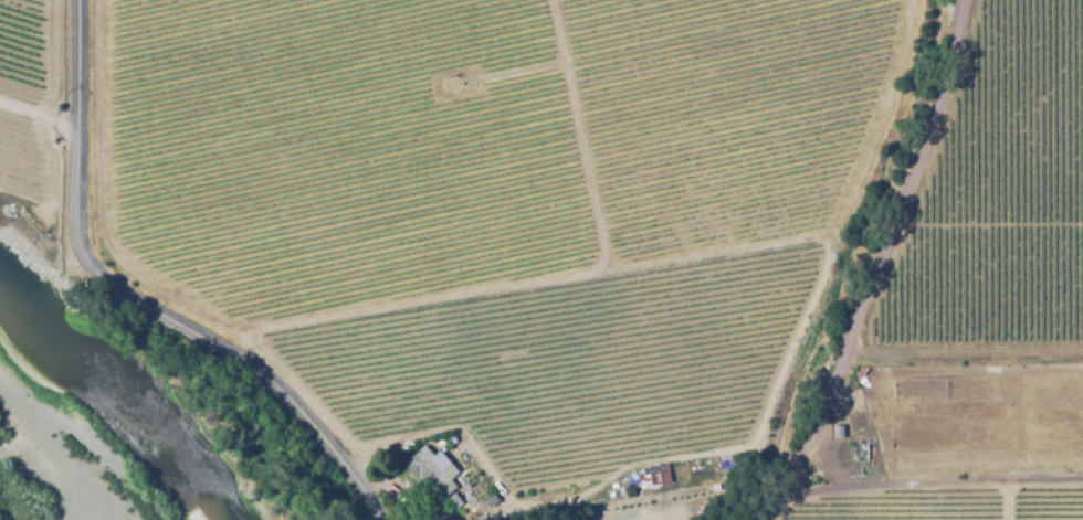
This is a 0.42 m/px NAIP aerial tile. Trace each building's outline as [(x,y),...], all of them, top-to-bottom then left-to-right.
[(843,424),(843,436),(834,436),(834,424),(843,424)] [(456,441),(450,445),(445,437),(452,434),(456,441)] [(863,442),(863,459),(850,459),(850,442),(863,442)] [(438,503),(403,461),(425,444),(435,455),(432,457),(442,469),(452,461),(460,471),(451,479),(458,487),(438,503)] [(642,488),(639,468),(670,464),(673,484),(642,488)] [(477,500),(472,491),(479,487),(484,496),(477,500)] [(574,495),(555,499),(554,491),(572,488),(574,495)] [(498,500),(490,507),(485,499),(494,492),(498,500)] [(442,511),(432,519),(428,519),(422,514),(434,502),(442,511)]
